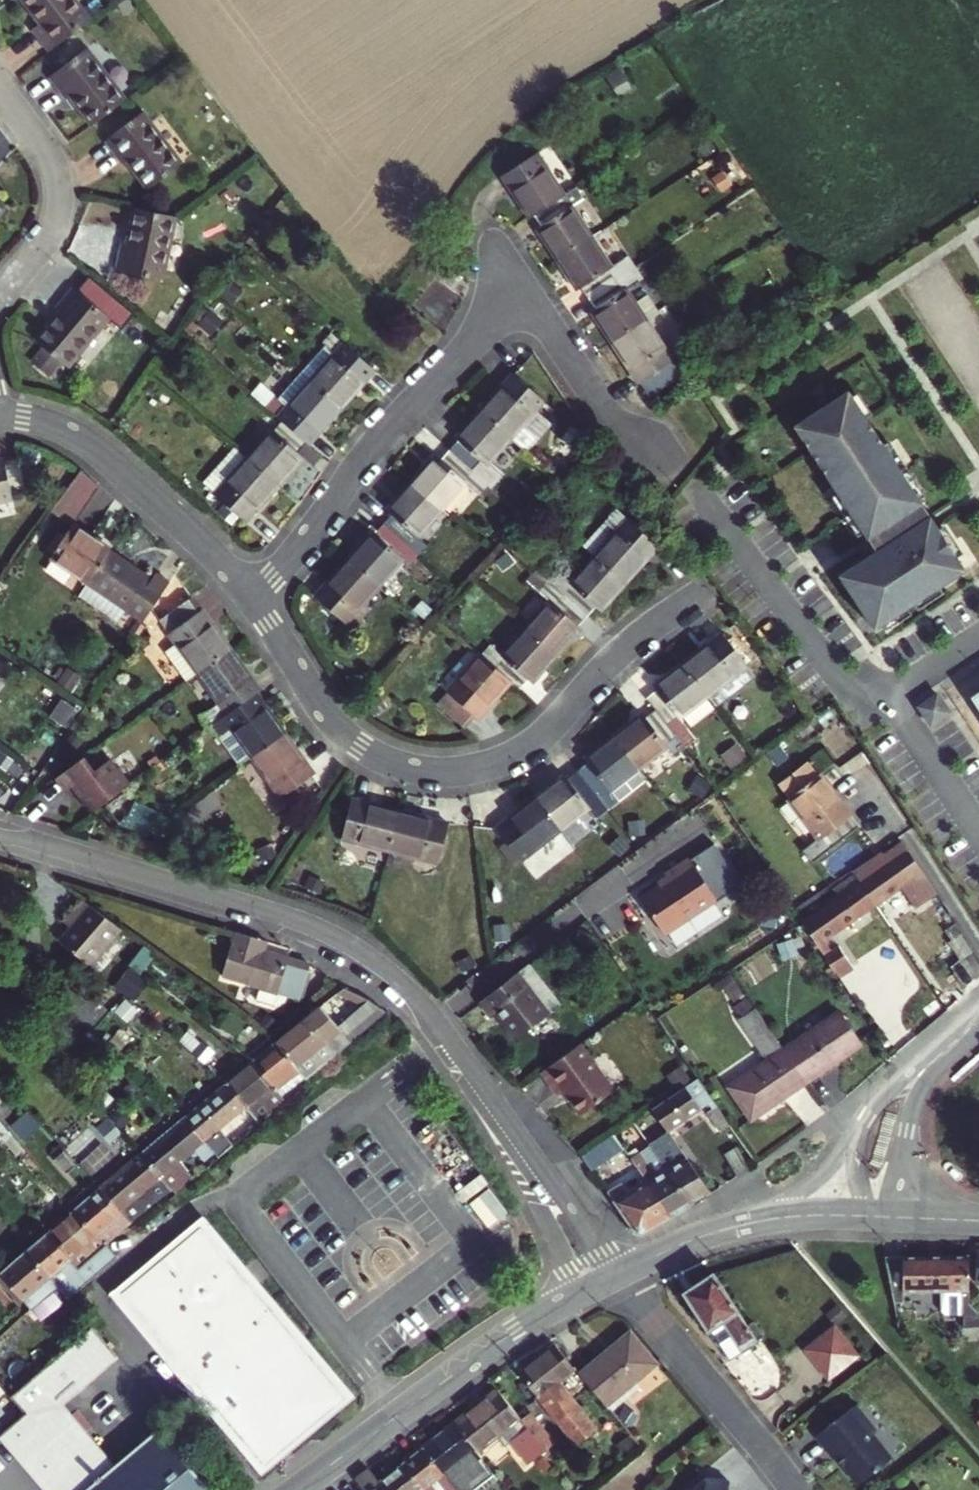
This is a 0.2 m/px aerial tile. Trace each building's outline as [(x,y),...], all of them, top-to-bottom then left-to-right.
[(50,41),(90,13),(80,0),(33,0),(41,12),(33,18),(50,41)] [(71,81),(95,113),(129,89),(90,37),(52,65),(67,84),(71,81)] [(185,162),(148,111),(110,138),(125,159),(130,155),(152,186),(185,162)] [(540,148),(506,169),(532,211),(536,208),(560,192),(565,189),(540,148)] [(542,218),(538,220),(559,255),(594,233),(573,201),(568,204),(560,192),(536,208),(542,218)] [(10,210),(0,201),(0,220),(10,210)] [(179,215),(142,207),(133,242),(126,240),(119,268),(162,277),(179,215)] [(612,260),(594,233),(559,255),(576,282),(581,279),(590,293),(631,266),(623,253),(612,260)] [(591,305),(613,339),(648,316),(627,283),(638,276),(631,266),(590,293),(595,302),(591,305)] [(72,364),(111,314),(76,285),(60,305),(70,313),(45,342),(72,364)] [(683,369),(648,316),(613,339),(647,391),(683,369)] [(334,331),(299,369),(340,405),(365,378),(362,376),(371,365),(334,331)] [(265,405),(281,419),(304,440),(309,435),(312,436),(340,405),(299,369),(274,396),(273,395),(265,405)] [(523,447),(535,434),(520,421),(533,407),(541,398),(511,372),(479,408),(521,445),(523,447)] [(251,392),(263,403),(264,400),(270,393),(259,383),(251,392)] [(933,517),(849,390),(795,425),(878,551),(841,575),(876,629),(967,569),(933,517)] [(263,403),(265,405),(273,395),(270,393),(264,400),(263,403)] [(520,421),(535,434),(548,419),(533,407),(520,421)] [(450,448),(474,469),(489,482),(521,445),(479,408),(455,436),(458,439),(450,448)] [(247,456),(277,482),(303,454),(297,448),(304,440),(281,419),(247,456)] [(321,455),(304,440),(297,448),(303,454),(313,463),(321,455)] [(222,480),(238,448),(232,443),(210,468),(222,480)] [(222,480),(214,492),(243,518),(277,482),(247,456),(238,448),(222,480)] [(474,469),(450,448),(442,457),(437,452),(412,481),(443,508),(468,479),(466,478),(474,469)] [(0,454),(0,495),(14,492),(5,453),(0,454)] [(52,507),(71,522),(101,484),(82,468),(52,507)] [(222,480),(210,468),(200,479),(214,492),(222,480)] [(392,514),(384,522),(408,544),(416,535),(418,536),(443,508),(412,481),(387,509),(392,514)] [(607,518),(584,544),(597,555),(626,581),(659,543),(629,516),(619,528),(607,518)] [(108,551),(71,522),(47,555),(85,583),(108,551)] [(349,558),(377,583),(404,552),(402,551),(408,544),(384,522),(376,532),(373,530),(349,558)] [(85,583),(123,610),(142,624),(170,583),(155,572),(149,580),(108,551),(85,583)] [(601,610),(626,581),(597,555),(572,583),(574,584),(565,594),(589,615),(597,606),(601,610)] [(377,583),(349,558),(316,595),(344,621),(377,583)] [(85,583),(77,594),(115,622),(123,610),(85,583)] [(187,680),(200,671),(231,648),(193,590),(159,613),(177,639),(165,647),(187,680)] [(557,652),(589,615),(565,594),(557,603),(552,598),(527,626),(557,652)] [(532,681),(557,652),(527,626),(502,656),(505,658),(496,668),(508,679),(521,690),(530,680),(532,681)] [(709,694),(749,664),(725,632),(685,662),(709,694)] [(252,679),(231,648),(200,671),(221,703),(203,714),(210,725),(253,694),(246,683),(252,679)] [(496,668),(478,652),(433,703),(460,727),(471,714),(475,717),(508,679),(496,668)] [(683,714),(709,694),(685,662),(656,684),(660,689),(648,698),(655,707),(687,749),(701,738),(683,714)] [(757,674),(749,664),(709,694),(717,704),(757,674)] [(917,704),(932,725),(952,710),(937,689),(917,704)] [(233,724),(255,756),(286,734),(263,700),(259,703),(253,694),(210,725),(217,735),(233,724)] [(644,713),(615,735),(639,766),(669,744),(677,756),(687,749),(655,707),(645,715),(644,713)] [(233,724),(217,735),(238,768),(255,756),(233,724)] [(313,775),(286,734),(255,756),(282,796),(313,775)] [(610,788),(639,766),(615,735),(586,756),(590,761),(580,768),(598,792),(608,785),(610,788)] [(82,757),(53,779),(62,791),(70,785),(90,813),(129,785),(117,768),(115,770),(107,760),(93,771),(82,757)] [(811,863),(857,825),(817,775),(814,777),(805,766),(779,786),(789,798),(787,799),(818,838),(801,851),(811,863)] [(587,800),(598,792),(580,768),(567,778),(563,773),(535,795),(560,826),(590,804),(587,800)] [(519,857),(560,826),(535,795),(495,825),(519,857)] [(342,835),(391,847),(400,808),(351,796),(342,835)] [(449,820),(400,808),(391,847),(439,859),(449,820)] [(875,905),(921,872),(901,841),(883,855),(884,856),(889,863),(876,872),(871,865),(855,876),(875,905)] [(884,856),(871,865),(876,872),(889,863),(884,856)] [(641,901),(664,937),(717,901),(689,860),(664,877),(668,883),(641,901)] [(825,941),(875,905),(855,876),(835,891),(840,897),(804,924),(839,979),(854,968),(838,946),(832,950),(825,941)] [(118,922),(78,892),(70,903),(76,907),(62,926),(96,951),(118,922)] [(118,922),(96,951),(106,959),(128,929),(118,922)] [(305,962),(268,951),(257,947),(259,938),(238,932),(226,973),(263,984),(260,996),(279,1002),(291,999),(293,993),(304,997),(313,967),(305,962)] [(972,951),(962,935),(950,942),(961,958),(972,951)] [(271,942),(259,938),(257,947),(268,951),(271,942)] [(135,996),(149,978),(131,965),(118,983),(135,996)] [(561,1008),(530,967),(481,1006),(492,1021),(498,1016),(517,1041),(561,1008)] [(65,981),(53,994),(89,1027),(106,1009),(90,994),(85,1000),(65,981)] [(336,982),(329,988),(359,1007),(366,1001),(336,982)] [(321,1007),(278,1043),(306,1076),(307,1078),(384,1015),(376,1007),(366,1001),(359,1007),(337,1026),(321,1007)] [(808,1085),(787,1054),(759,1012),(742,1024),(770,1066),(731,1092),(752,1123),(808,1085)] [(787,1054),(808,1085),(860,1049),(839,1018),(787,1054)] [(278,1043),(255,1062),(285,1097),(297,1087),(295,1085),(306,1076),(278,1043)] [(616,1090),(581,1044),(542,1074),(559,1095),(565,1091),(583,1115),(616,1090)] [(285,1097),(255,1062),(228,1084),(248,1108),(258,1119),(285,1097)] [(652,1109),(667,1132),(710,1105),(713,1110),(709,1113),(721,1132),(730,1126),(698,1079),(652,1109)] [(0,1084),(0,1102),(9,1112),(20,1103),(2,1082),(0,1084)] [(248,1108),(228,1084),(187,1119),(206,1142),(248,1108)] [(0,1102),(0,1120),(9,1112),(0,1102)] [(652,1109),(645,1114),(659,1137),(667,1132),(652,1109)] [(206,1142),(187,1119),(145,1154),(164,1177),(206,1142)] [(130,1136),(125,1130),(119,1135),(128,1146),(134,1141),(130,1136)] [(130,1136),(134,1141),(140,1136),(135,1131),(130,1136)] [(614,1134),(593,1148),(601,1161),(623,1148),(614,1134)] [(670,1136),(652,1147),(690,1205),(709,1193),(670,1136)] [(652,1147),(632,1160),(671,1217),(690,1205),(652,1147)] [(737,1175),(748,1169),(734,1147),(724,1153),(737,1175)] [(102,1190),(131,1225),(155,1206),(167,1196),(169,1193),(174,1189),(164,1177),(145,1154),(102,1190)] [(633,1180),(609,1195),(636,1231),(645,1233),(671,1217),(632,1160),(624,1164),(633,1180)] [(102,1190),(77,1211),(106,1246),(109,1243),(131,1225),(102,1190)] [(51,1232),(81,1267),(106,1246),(77,1211),(51,1232)] [(118,1295),(122,1300),(169,1260),(307,1421),(308,1420),(310,1415),(311,1410),(311,1405),(329,1390),(268,1317),(272,1314),(199,1228),(196,1230),(212,1249),(214,1248),(232,1270),(224,1277),(205,1254),(200,1259),(184,1240),(169,1252),(167,1250),(146,1268),(148,1270),(118,1295)] [(212,1249),(196,1230),(184,1240),(200,1259),(205,1254),(224,1277),(232,1270),(214,1248),(212,1249)] [(60,1284),(81,1267),(51,1232),(30,1249),(60,1284)] [(60,1284),(59,1285),(71,1298),(120,1257),(109,1243),(106,1246),(81,1267),(60,1284)] [(60,1284),(30,1249),(3,1272),(32,1308),(59,1285),(60,1284)] [(904,1291),(939,1291),(939,1256),(886,1256),(895,1300),(904,1299),(904,1291)] [(939,1256),(939,1291),(939,1302),(944,1307),(969,1308),(969,1303),(969,1292),(968,1256),(939,1256)] [(169,1260),(122,1300),(190,1382),(197,1376),(245,1434),(252,1428),(256,1432),(260,1434),(265,1437),(270,1438),(275,1439),(280,1439),(285,1438),(290,1436),(294,1434),(298,1431),(302,1428),(305,1424),(307,1421),(169,1260)] [(713,1274),(685,1293),(730,1361),(751,1348),(747,1343),(755,1338),(713,1274)] [(307,1421),(314,1429),(347,1402),(272,1314),(268,1317),(329,1390),(311,1405),(311,1410),(310,1415),(308,1420),(307,1421)] [(27,1413),(82,1478),(109,1456),(64,1403),(120,1356),(94,1325),(11,1396),(27,1413)] [(806,1351),(815,1362),(843,1340),(834,1329),(806,1351)] [(602,1400),(607,1405),(656,1365),(630,1335),(582,1374),(602,1400)] [(843,1340),(815,1362),(828,1379),(856,1356),(843,1340)] [(539,1396),(558,1381),(573,1368),(575,1367),(557,1345),(521,1374),(539,1396)] [(197,1376),(190,1382),(264,1471),(314,1429),(307,1421),(305,1424),(302,1428),(298,1431),(294,1434),(290,1436),(285,1438),(280,1439),(275,1439),(270,1438),(265,1437),(260,1434),(256,1432),(252,1428),(245,1434),(197,1376)] [(562,1385),(558,1381),(539,1396),(559,1421),(579,1405),(563,1384),(562,1385)] [(534,1434),(523,1420),(498,1389),(456,1422),(480,1452),(513,1427),(520,1436),(512,1443),(530,1465),(548,1451),(534,1434)] [(169,1413),(162,1404),(148,1416),(156,1424),(169,1413)] [(598,1430),(579,1405),(559,1421),(578,1445),(589,1437),(598,1430)] [(855,1407),(851,1410),(858,1418),(865,1419),(855,1407)] [(851,1410),(816,1438),(832,1458),(837,1457),(844,1465),(844,1468),(858,1486),(891,1459),(872,1435),(872,1428),(865,1419),(858,1418),(851,1410)] [(46,1489),(68,1489),(82,1478),(27,1413),(0,1437),(0,1438),(46,1489)] [(523,1420),(534,1434),(542,1427),(531,1413),(523,1420)] [(457,1489),(474,1489),(469,1484),(491,1467),(480,1452),(456,1422),(424,1447),(444,1474),(457,1489)] [(160,1427),(116,1464),(109,1456),(82,1478),(89,1486),(84,1489),(213,1489),(160,1427)] [(534,1434),(548,1451),(555,1445),(542,1427),(534,1434)] [(425,1489),(457,1489),(444,1474),(424,1447),(404,1463),(425,1489)] [(404,1463),(380,1481),(387,1489),(425,1489),(404,1463)] [(380,1481),(369,1467),(356,1477),(367,1489),(387,1489),(380,1481)] [(89,1486),(82,1478),(68,1489),(84,1489),(89,1486)] [(692,1489),(726,1489),(726,1482),(704,1480),(692,1489)]
